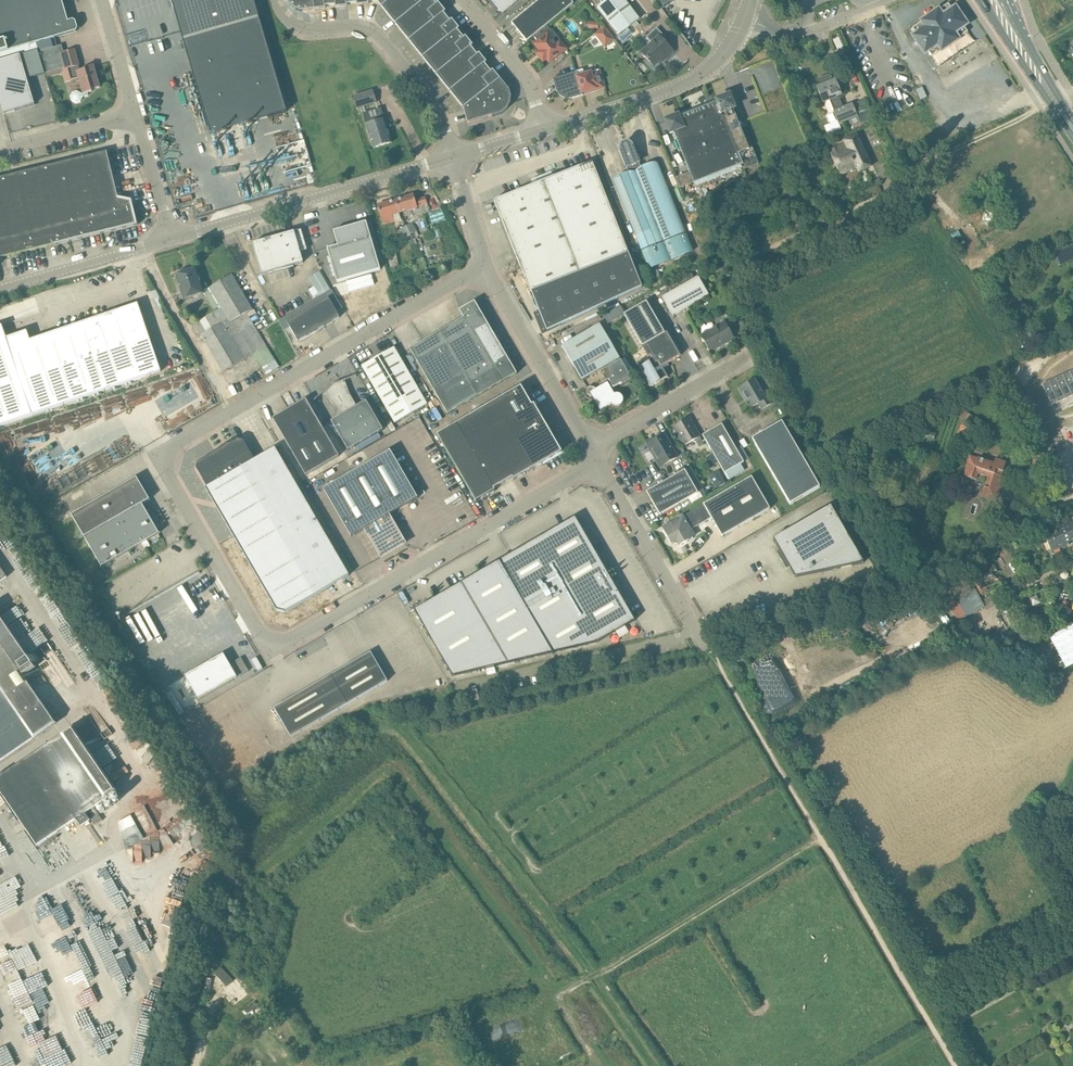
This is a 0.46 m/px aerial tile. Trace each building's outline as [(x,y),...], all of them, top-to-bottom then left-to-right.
[(79,31),(80,28),(78,21),(75,20),(70,21),(64,0),(0,0),(0,54),(79,31)] [(211,134),(287,111),(255,0),(172,0),(211,134)] [(314,0),(289,0),(291,5),(296,9),(303,11),(314,10),(314,0)] [(335,0),(314,0),(314,10),(326,9),(326,6),(336,6),(335,0)] [(357,0),(335,0),(336,6),(336,8),(348,7),(348,4),(357,4),(357,0)] [(382,7),(396,24),(426,0),(392,0),(382,7)] [(433,0),(426,0),(396,24),(410,41),(444,14),(446,12),(439,3),(437,4),(433,0)] [(503,14),(520,0),(492,0),(503,14)] [(534,37),(548,26),(574,4),(570,0),(541,0),(512,24),(527,42),(534,37)] [(604,1),(597,7),(604,15),(607,19),(619,34),(640,18),(626,0),(603,0),(604,1)] [(664,8),(675,0),(658,0),(664,8)] [(922,23),(914,29),(917,34),(914,37),(925,54),(929,51),(933,57),(942,50),(942,51),(959,40),(958,39),(967,33),(964,27),(967,25),(956,8),(952,10),(948,5),(939,11),(939,10),(922,22),(922,23)] [(452,20),(450,21),(444,14),(410,41),(423,58),(458,30),(460,29),(452,20)] [(567,49),(548,26),(534,37),(538,42),(535,45),(540,51),(537,54),(544,62),(547,59),(550,63),(567,49)] [(605,26),(596,34),(602,42),(611,35),(605,26)] [(666,38),(657,28),(647,38),(652,43),(642,53),(654,67),(665,56),(667,58),(673,52),(663,40),(666,38)] [(464,38),(458,30),(423,58),(437,75),(472,47),(473,46),(466,37),(464,38)] [(64,53),(62,45),(40,52),(46,73),(65,67),(69,82),(80,78),(84,93),(82,93),(77,91),(73,93),(71,97),(72,101),(76,103),(80,102),(83,97),(88,96),(89,95),(88,93),(92,92),(91,90),(101,88),(94,66),(85,68),(85,70),(81,71),(79,66),(80,66),(75,50),(64,53)] [(478,55),(472,47),(437,75),(451,92),(485,64),(487,63),(480,53),(478,55)] [(20,55),(0,61),(0,100),(4,114),(35,105),(20,55)] [(491,72),(485,64),(451,92),(464,108),(500,79),(493,70),(491,72)] [(592,76),(591,73),(585,75),(583,70),(576,72),(582,93),(583,93),(595,89),(595,91),(604,88),(600,73),(592,76)] [(572,99),(584,95),(583,93),(582,93),(576,72),(553,79),(556,90),(557,91),(557,92),(558,93),(558,94),(559,95),(561,97),(562,98),(564,98),(566,99),(568,99),(570,99),(572,99)] [(853,102),(843,106),(839,97),(842,96),(835,80),(833,81),(832,77),(827,75),(819,79),(817,83),(819,87),(817,88),(824,104),(830,101),(834,110),(833,110),(839,124),(850,119),(853,127),(875,119),(866,98),(853,104),(853,102)] [(509,90),(500,79),(464,108),(468,124),(502,114),(507,110),(510,104),(511,97),(509,90)] [(377,102),(378,102),(373,89),(354,95),(358,108),(362,107),(377,102)] [(918,94),(921,99),(927,97),(925,91),(918,94)] [(690,172),(694,183),(694,184),(695,186),(742,167),(741,165),(743,164),(745,169),(759,164),(752,147),(749,149),(733,109),(735,108),(730,95),(716,100),(718,103),(680,118),(679,115),(665,121),(671,134),(674,133),(690,172)] [(380,110),(377,102),(362,107),(364,114),(380,110)] [(392,142),(382,109),(380,110),(364,114),(375,148),(392,142)] [(830,150),(842,175),(857,168),(859,173),(872,167),(857,135),(844,142),(845,143),(830,150)] [(657,163),(642,169),(633,148),(632,146),(630,144),(628,143),(626,144),(623,144),(622,146),(621,148),(620,151),(621,153),(630,174),(614,180),(642,251),(649,269),(693,251),(686,234),(657,163)] [(0,179),(0,259),(137,226),(138,225),(132,201),(119,198),(108,153),(0,179)] [(532,186),(494,201),(531,292),(539,310),(547,331),(559,326),(642,287),(592,162),(553,178),(532,186)] [(413,195),(378,205),(384,225),(395,221),(393,215),(428,205),(426,196),(415,200),(413,195)] [(429,213),(432,225),(447,221),(443,209),(429,213)] [(338,246),(328,249),(338,282),(354,311),(387,291),(381,270),(367,222),(334,231),(338,246)] [(412,222),(401,229),(406,238),(417,231),(412,222)] [(295,232),(253,244),(263,275),(304,263),(301,252),(295,232)] [(963,243),(957,232),(950,235),(957,247),(963,243)] [(233,275),(210,289),(204,291),(197,269),(177,275),(184,299),(204,293),(215,312),(194,325),(223,372),(254,354),(268,375),(280,367),(266,346),(247,314),(254,309),(233,275)] [(314,300),(331,290),(320,271),(309,277),(314,287),(309,290),(314,300)] [(663,297),(673,316),(709,295),(699,277),(663,297)] [(287,323),(298,342),(340,318),(329,298),(287,323)] [(459,310),(463,317),(409,348),(447,414),(516,374),(474,301),(459,310)] [(681,356),(667,332),(665,334),(647,302),(624,315),(643,347),(642,347),(648,357),(637,363),(651,387),(668,377),(662,367),(681,356)] [(32,416),(161,372),(138,304),(30,340),(27,331),(6,338),(2,326),(0,327),(0,427),(32,416)] [(603,315),(608,324),(625,314),(620,305),(603,315)] [(701,336),(711,352),(734,339),(725,322),(701,336)] [(620,358),(600,324),(562,346),(582,380),(603,368),(619,359),(620,358)] [(427,404),(394,347),(361,365),(394,422),(427,404)] [(604,370),(601,372),(606,382),(609,380),(610,381),(614,388),(621,384),(622,383),(623,385),(632,379),(627,371),(621,361),(620,361),(619,359),(603,368),(604,370)] [(1064,375),(1072,395),(1072,377),(1071,371),(1064,375)] [(1064,375),(1057,378),(1066,398),(1072,395),(1064,375)] [(1057,378),(1050,381),(1059,402),(1066,398),(1057,378)] [(366,401),(357,406),(349,393),(344,380),(345,380),(344,379),(332,383),(322,392),(323,392),(332,403),(340,416),(331,421),(347,449),(382,429),(366,401)] [(763,394),(755,380),(740,389),(747,402),(750,401),(754,407),(759,404),(763,409),(772,404),(766,393),(763,394)] [(1042,384),(1052,405),(1059,402),(1050,381),(1042,384)] [(615,395),(614,395),(608,384),(597,390),(596,389),(595,389),(594,388),(593,387),(591,387),(590,387),(589,387),(588,388),(587,388),(586,389),(585,390),(585,392),(584,393),(585,395),(585,396),(585,397),(586,398),(587,398),(588,399),(589,400),(591,400),(592,400),(593,400),(594,399),(600,410),(612,404),(613,404),(613,405),(614,406),(615,406),(616,406),(617,407),(618,407),(619,406),(620,406),(621,405),(622,405),(622,404),(623,403),(623,402),(623,401),(623,400),(623,399),(623,398),(622,397),(622,396),(621,396),(620,395),(619,395),(618,395),(617,395),(616,395),(615,395)] [(494,491),(493,489),(512,478),(513,480),(561,452),(533,404),(531,405),(521,387),(436,435),(474,502),(494,491)] [(273,419),(306,476),(339,456),(306,399),(273,419)] [(964,410),(960,417),(970,423),(974,417),(964,410)] [(689,418),(674,427),(685,445),(695,440),(700,448),(705,445),(689,418)] [(820,487),(783,422),(752,439),(790,504),(820,487)] [(726,473),(729,480),(745,471),(741,464),(744,462),(749,459),(741,446),(736,449),(722,424),(703,435),(725,473),(726,473)] [(934,440),(936,434),(923,429),(921,436),(934,440)] [(655,459),(660,467),(678,458),(665,435),(654,441),(653,439),(646,443),(651,451),(653,450),(658,457),(655,459)] [(349,576),(274,446),(254,458),(243,439),(237,438),(197,461),(196,467),(207,486),(205,487),(277,611),(285,613),(349,576)] [(627,444),(620,447),(624,454),(630,450),(627,444)] [(417,498),(389,450),(323,488),(350,536),(364,528),(380,556),(404,543),(387,514),(417,498)] [(1027,452),(1024,461),(1032,463),(1030,469),(1038,472),(1043,457),(1027,452)] [(970,456),(966,467),(967,467),(964,476),(976,480),(978,473),(989,477),(982,497),(996,502),(1000,490),(1001,490),(1006,477),(1002,476),(1006,462),(996,459),(994,464),(970,456)] [(660,515),(699,493),(685,470),(647,492),(660,515)] [(726,483),(721,474),(710,480),(716,489),(726,483)] [(102,567),(143,543),(159,534),(156,528),(164,524),(163,523),(152,512),(153,511),(153,510),(153,509),(152,509),(152,508),(151,508),(151,507),(150,507),(149,507),(149,508),(148,508),(144,504),(150,500),(137,478),(72,515),(102,567)] [(771,510),(752,478),(704,505),(712,518),(723,537),(771,510)] [(691,530),(712,518),(704,505),(664,528),(672,543),(677,541),(680,545),(695,537),(691,530)] [(786,568),(787,568),(790,566),(796,577),(864,563),(831,506),(774,539),(780,550),(784,557),(784,556),(786,560),(786,561),(789,566),(786,568)] [(575,517),(499,561),(462,583),(415,610),(453,676),(508,663),(553,653),(597,642),(635,621),(575,517)] [(10,535),(0,520),(0,541),(10,535)] [(1072,543),(1072,522),(1045,534),(1052,552),(1072,543)] [(976,548),(979,555),(986,552),(983,545),(976,548)] [(979,594),(1003,586),(998,571),(974,578),(979,594)] [(1048,578),(1041,581),(1044,588),(1051,585),(1048,578)] [(966,617),(985,608),(975,588),(956,598),(966,617)] [(1029,598),(1033,607),(1042,603),(1038,595),(1029,598)] [(1029,598),(1028,596),(1021,599),(1026,610),(1033,607),(1029,598)] [(56,723),(24,676),(35,668),(0,617),(0,762),(56,723)] [(1050,637),(1066,669),(1072,665),(1072,624),(1050,637)] [(388,681),(371,652),(334,674),(274,708),(291,738),(388,681)] [(228,663),(222,653),(184,675),(198,699),(228,681),(248,670),(240,657),(228,663)] [(118,792),(73,728),(61,736),(4,775),(2,773),(0,775),(0,790),(38,846),(77,820),(81,827),(90,821),(86,814),(106,800),(118,792)] [(103,820),(95,809),(89,812),(98,824),(103,820)] [(133,841),(155,829),(145,810),(139,813),(140,833),(130,814),(118,820),(118,823),(129,843),(138,842),(132,846),(133,862),(138,862),(147,857),(149,857),(154,854),(158,854),(157,840),(133,841)] [(0,852),(0,876),(14,870),(5,850),(0,852)] [(214,971),(226,987),(235,981),(223,965),(214,971)] [(56,1012),(46,987),(27,995),(21,981),(10,986),(25,1024),(56,1012)] [(111,1060),(109,1054),(119,1050),(111,1030),(99,1035),(90,1011),(73,1018),(83,1043),(79,1045),(87,1065),(95,1065),(111,1060)]
